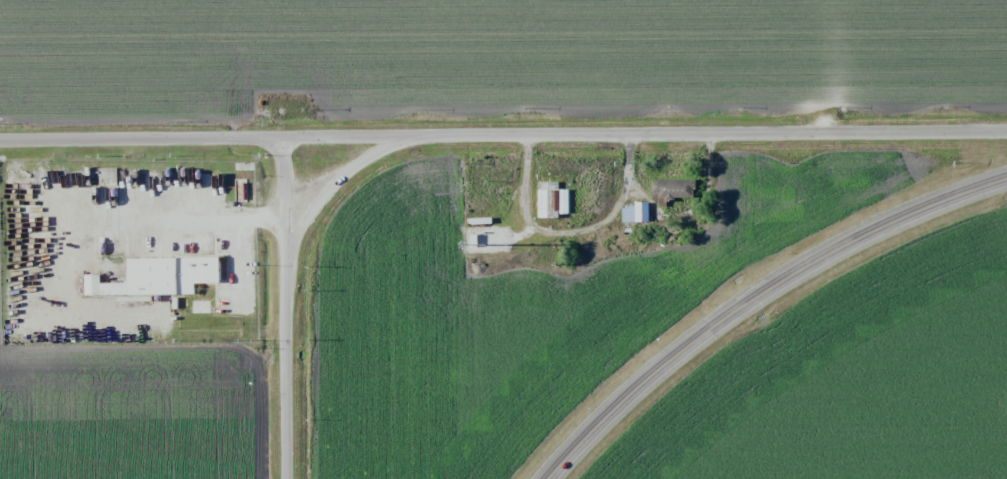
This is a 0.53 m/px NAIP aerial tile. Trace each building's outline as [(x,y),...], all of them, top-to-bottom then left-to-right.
[(558,181),(537,181),(537,217),(566,217),(566,191),(558,191),(558,181)] [(686,197),(686,182),(657,182),(657,197),(686,197)] [(647,222),(647,205),(622,205),(622,222),(647,222)]
